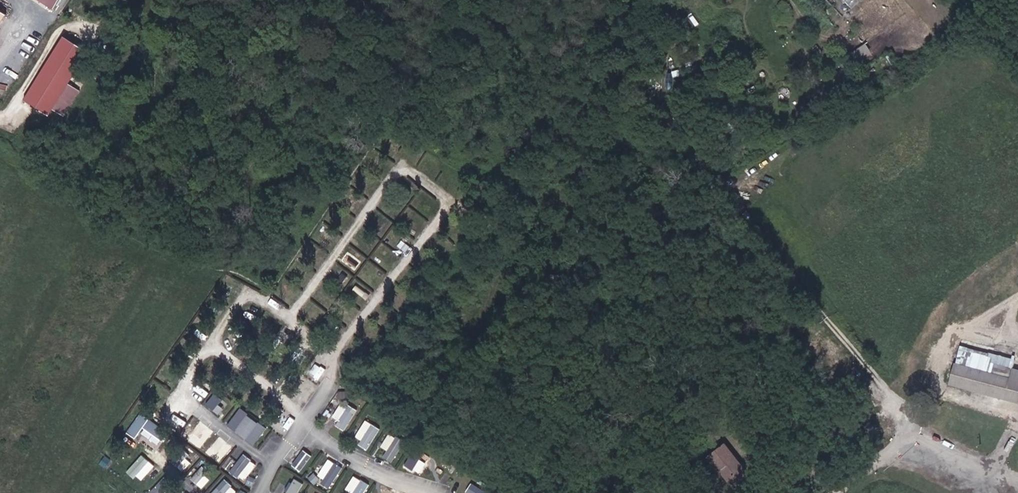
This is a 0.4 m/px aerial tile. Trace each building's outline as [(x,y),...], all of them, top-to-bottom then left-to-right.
[(84,49),(61,34),(19,97),(43,113),(48,106),(58,113),(75,88),(64,81),(84,49)] [(852,50),(856,58),(870,51),(867,44),(852,50)] [(966,333),(958,365),(949,362),(943,384),(1017,403),(1017,372),(1015,371),(1017,360),(1017,346),(966,333)] [(215,392),(206,404),(214,409),(223,397),(215,392)] [(339,419),(336,426),(350,431),(358,410),(339,403),(334,417),(339,419)] [(227,424),(253,444),(265,428),(239,408),(227,424)] [(150,431),(155,423),(139,413),(127,432),(135,437),(142,426),(150,431)] [(384,430),(368,419),(354,437),(370,449),(384,430)] [(190,433),(205,443),(213,431),(198,421),(190,433)] [(382,446),(387,449),(382,456),(390,462),(402,444),(390,436),(382,446)] [(218,437),(210,448),(224,458),(232,447),(218,437)] [(743,470),(725,445),(707,459),(725,483),(743,470)] [(182,448),(173,462),(184,470),(194,455),(182,448)] [(302,449),(292,463),(302,471),(313,457),(302,449)] [(412,451),(408,463),(433,472),(437,460),(412,451)] [(142,481),(156,465),(142,453),(128,469),(142,481)] [(244,453),(230,470),(238,476),(251,458),(244,453)] [(331,489),(344,467),(328,458),(318,474),(324,478),(321,483),(331,489)] [(252,459),(240,475),(247,479),(258,464),(252,459)] [(347,489),(352,491),(352,492),(366,492),(370,482),(353,475),(347,489)] [(306,485),(296,477),(284,492),(300,492),(306,485)] [(238,489),(225,478),(211,492),(234,492),(238,489)] [(467,492),(488,492),(472,484),(467,492)]
